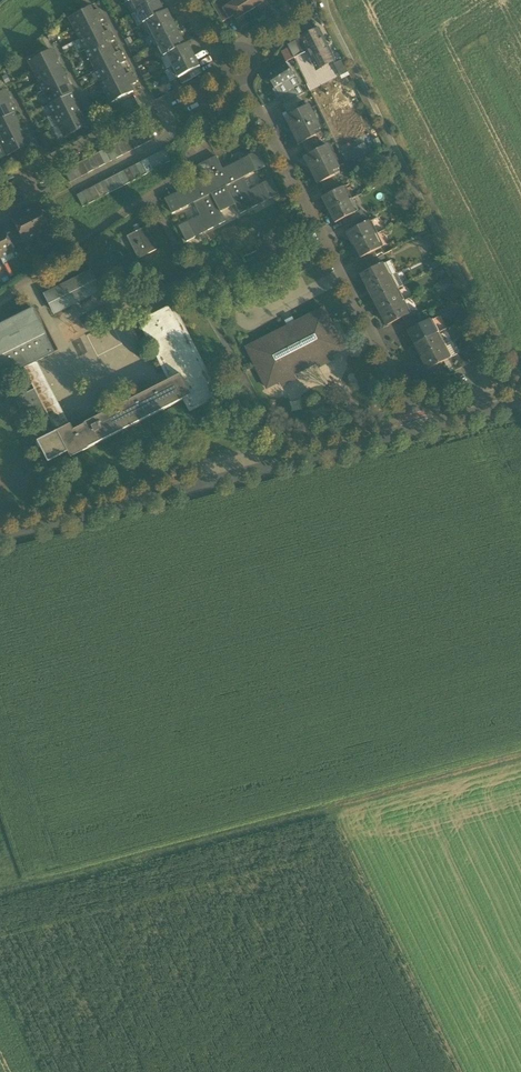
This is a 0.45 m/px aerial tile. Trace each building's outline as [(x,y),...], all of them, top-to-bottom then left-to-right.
[(153,5),(151,0),(133,0),(132,1),(138,12),(153,5)] [(250,11),(244,0),(218,0),(212,4),(223,22),(229,18),(230,18),(229,16),(232,14),(234,16),(236,20),(244,15),(250,11)] [(250,11),(257,7),(265,2),(263,0),(244,0),(250,11)] [(159,1),(153,5),(156,10),(160,9),(162,13),(165,12),(159,1)] [(270,11),(267,6),(265,2),(257,7),(259,11),(262,15),(270,11)] [(165,13),(165,12),(162,13),(160,9),(156,10),(153,5),(138,12),(144,24),(147,22),(165,13)] [(69,17),(74,28),(101,15),(98,10),(97,11),(96,13),(93,12),(90,6),(69,17)] [(147,22),(152,34),(174,23),(174,22),(167,26),(164,20),(168,18),(166,13),(169,12),(168,11),(165,13),(147,22)] [(174,22),(169,12),(166,13),(168,18),(164,20),(167,26),(174,22)] [(104,20),(101,15),(74,28),(74,29),(76,28),(81,37),(79,38),(80,39),(101,28),(99,23),(100,20),(102,21),(104,20)] [(248,23),(246,19),(244,15),(236,20),(238,24),(241,28),(248,23)] [(158,45),(173,38),(170,31),(174,30),(171,25),(174,23),(152,34),(158,45)] [(180,34),(174,23),(171,25),(174,30),(170,31),(173,38),(180,34)] [(104,33),(101,28),(80,39),(85,49),(112,36),(109,31),(107,32),(107,34),(104,33)] [(49,41),(56,38),(52,30),(45,33),(49,41)] [(309,50),(318,69),(334,61),(318,30),(302,38),(309,50)] [(180,34),(173,38),(176,43),(180,41),(183,46),(185,45),(180,34)] [(114,41),(112,36),(85,49),(90,60),(112,49),(109,44),(110,41),(113,42),(114,41)] [(186,46),(185,45),(183,46),(180,41),(176,43),(173,38),(158,45),(164,57),(167,55),(186,46)] [(294,58),(299,55),(302,54),(309,50),(302,38),(296,41),(288,45),(289,48),(294,58)] [(173,67),(188,59),(185,53),(188,51),(186,46),(189,45),(189,44),(186,46),(167,55),(173,66),(173,67)] [(164,57),(158,45),(152,48),(158,60),(161,58),(164,57)] [(195,55),(189,45),(186,46),(188,51),(185,53),(188,59),(195,55)] [(294,58),(289,48),(281,52),(286,62),(294,58)] [(115,54),(112,49),(90,60),(96,71),(122,57),(120,52),(118,53),(117,55),(115,54)] [(33,71),(34,72),(55,61),(50,50),(28,61),(29,62),(30,61),(35,71),(33,71)] [(167,55),(164,57),(161,58),(167,69),(173,66),(167,55)] [(195,55),(188,59),(191,65),(195,63),(197,68),(200,66),(195,55)] [(125,62),(122,57),(96,71),(101,81),(123,70),(120,65),(121,63),(123,63),(125,62)] [(201,67),(200,66),(197,68),(195,63),(191,65),(188,59),(173,67),(179,78),(189,73),(199,68),(201,67)] [(342,60),(334,64),(340,76),(348,72),(342,60)] [(61,72),(55,61),(34,72),(34,73),(36,72),(40,81),(39,82),(39,83),(61,72)] [(267,75),(276,89),(295,77),(286,63),(267,75)] [(179,78),(173,67),(165,72),(170,82),(179,78)] [(199,68),(189,73),(192,79),(202,73),(199,68)] [(126,75),(123,70),(101,81),(101,82),(103,81),(108,90),(106,91),(106,92),(133,78),(131,73),(129,74),(128,76),(126,75)] [(66,82),(61,72),(39,83),(41,83),(46,92),(44,93),(66,82)] [(182,84),(192,79),(189,73),(179,78),(182,84)] [(299,84),(295,77),(276,89),(285,103),(298,95),(304,91),(299,84)] [(136,83),(133,78),(106,92),(107,92),(108,92),(113,101),(112,102),(112,103),(134,92),(131,86),(132,84),(134,84),(136,83)] [(72,93),(66,82),(44,93),(45,94),(46,93),(51,102),(49,103),(50,104),(70,94),(72,93)] [(9,101),(3,91),(0,92),(0,106),(9,101)] [(75,104),(70,94),(50,104),(48,105),(50,105),(54,114),(53,115),(75,104)] [(283,105),(288,116),(300,110),(295,99),(283,105)] [(9,101),(0,106),(0,119),(12,113),(14,112),(9,101)] [(80,115),(75,104),(53,115),(59,126),(80,115)] [(288,116),(302,143),(303,143),(314,137),(317,135),(315,132),(321,129),(309,105),(300,110),(288,116)] [(12,113),(0,119),(0,133),(18,124),(12,113)] [(59,126),(53,115),(47,119),(53,129),(59,126)] [(86,126),(80,115),(59,126),(59,127),(61,126),(65,135),(64,136),(64,137),(86,126)] [(18,124),(0,133),(0,143),(1,145),(23,134),(18,124)] [(59,126),(53,129),(58,139),(64,136),(65,135),(61,126),(59,127),(59,126)] [(147,128),(141,132),(147,143),(153,140),(147,129),(147,128)] [(141,146),(147,143),(141,132),(135,134),(141,146)] [(29,145),(23,134),(1,145),(7,156),(29,145)] [(129,138),(135,149),(141,146),(135,134),(129,138)] [(303,143),(306,149),(317,143),(314,137),(303,143)] [(129,138),(123,141),(129,152),(135,149),(129,138)] [(123,155),(129,152),(123,141),(117,144),(123,155)] [(320,149),(317,143),(306,149),(309,155),(320,149)] [(118,158),(123,155),(117,144),(111,147),(118,158)] [(371,156),(365,145),(348,153),(353,164),(371,156)] [(307,156),(321,183),(322,182),(333,177),(335,176),(333,172),(339,169),(327,146),(320,149),(309,155),(307,156)] [(111,162),(118,158),(111,147),(105,150),(111,162)] [(106,165),(111,162),(105,150),(100,153),(106,165)] [(165,150),(159,153),(165,165),(171,162),(165,150)] [(204,188),(201,181),(165,200),(173,214),(180,210),(194,203),(201,216),(187,223),(179,227),(187,242),(195,238),(226,222),(221,212),(235,205),(240,214),(271,198),(272,199),(280,195),(272,180),(264,184),(251,191),(244,177),(257,171),(265,167),(258,152),(250,156),(223,170),(217,157),(197,166),(203,177),(210,173),(215,182),(204,188)] [(100,167),(106,165),(100,153),(94,156),(100,167)] [(159,168),(165,165),(159,153),(153,156),(159,168)] [(94,171),(100,167),(94,156),(88,159),(94,171)] [(154,171),(159,168),(153,156),(148,159),(154,171)] [(88,173),(94,171),(88,159),(82,162),(88,173)] [(142,162),(148,174),(154,171),(148,159),(142,162)] [(82,177),(88,173),(82,162),(76,165),(82,177)] [(136,165),(142,177),(148,174),(142,162),(136,165)] [(76,180),(82,177),(76,165),(70,168),(76,180)] [(136,165),(130,168),(136,180),(142,177),(136,165)] [(70,183),(76,180),(70,168),(64,171),(70,183)] [(130,168),(124,171),(130,183),(136,180),(130,168)] [(124,171),(118,174),(124,186),(130,183),(124,171)] [(118,189),(124,186),(118,174),(112,177),(118,189)] [(112,192),(118,189),(112,177),(106,180),(112,192)] [(322,182),(328,194),(340,189),(333,177),(322,182)] [(106,195),(112,192),(106,180),(100,183),(106,195)] [(100,198),(106,195),(100,183),(94,186),(100,198)] [(94,201),(100,198),(94,186),(88,189),(94,201)] [(322,197),(329,210),(350,200),(343,187),(340,189),(328,194),(327,195),(322,197)] [(88,189),(82,192),(88,204),(94,201),(88,189)] [(82,207),(88,204),(82,192),(76,195),(82,207)] [(357,213),(350,200),(329,210),(335,223),(343,219),(355,214),(357,213)] [(37,206),(24,212),(36,235),(49,229),(37,206)] [(23,242),(36,235),(24,212),(11,219),(14,224),(23,242)] [(343,219),(346,225),(358,219),(355,214),(343,219)] [(361,226),(358,219),(346,225),(349,232),(361,226)] [(348,233),(355,245),(375,235),(369,222),(361,226),(349,232),(348,233)] [(14,224),(8,227),(17,245),(23,242),(14,224)] [(19,249),(17,245),(8,227),(7,226),(1,229),(13,252),(19,249)] [(128,237),(139,258),(157,249),(146,227),(128,237)] [(0,229),(0,258),(3,263),(14,258),(11,253),(13,252),(1,229),(0,229)] [(382,248),(375,235),(355,245),(361,258),(363,257),(375,251),(382,248)] [(363,257),(366,264),(378,258),(375,251),(363,257)] [(440,256),(430,261),(434,269),(444,264),(440,256)] [(380,262),(378,258),(366,264),(370,271),(382,265),(380,262)] [(362,275),(368,288),(396,274),(392,265),(394,264),(392,260),(383,265),(382,264),(382,265),(370,271),(362,275)] [(442,267),(435,271),(438,278),(446,274),(442,267)] [(98,284),(99,286),(119,276),(118,274),(116,269),(96,280),(98,284)] [(45,295),(54,312),(98,290),(93,281),(89,273),(45,295)] [(397,273),(396,274),(368,288),(375,300),(395,290),(404,286),(397,273)] [(453,286),(449,278),(440,283),(444,290),(453,286)] [(402,302),(395,290),(375,300),(381,313),(402,302)] [(407,313),(402,302),(381,313),(387,325),(403,318),(408,315),(407,313)] [(165,374),(169,381),(182,374),(192,395),(183,399),(190,412),(201,407),(221,397),(173,304),(139,322),(165,374)] [(5,378),(23,368),(36,362),(54,353),(44,334),(31,308),(0,324),(0,368),(5,378)] [(247,348),(267,389),(279,382),(281,387),(297,379),(295,375),(317,363),(320,367),(335,360),(333,355),(345,349),(324,308),(296,323),(292,325),(287,328),(287,327),(247,348)] [(403,318),(406,325),(421,317),(417,308),(407,313),(408,315),(403,318)] [(424,324),(421,317),(406,325),(410,331),(424,324)] [(409,331),(415,344),(436,334),(430,321),(424,324),(410,331),(409,331)] [(443,346),(436,334),(415,344),(422,357),(443,346)] [(451,342),(443,346),(449,359),(455,356),(458,355),(451,342)] [(479,344),(473,347),(479,359),(485,356),(479,344)] [(449,359),(443,346),(422,357),(428,370),(444,362),(449,359)] [(473,362),(479,359),(473,347),(467,350),(473,362)] [(467,365),(473,362),(467,350),(461,353),(467,365)] [(461,368),(467,365),(461,353),(458,355),(455,356),(461,368)] [(455,371),(461,368),(455,356),(449,359),(455,371)] [(449,359),(444,362),(447,367),(451,373),(455,371),(449,359)] [(68,424),(36,362),(23,368),(34,389),(44,410),(55,431),(68,424)] [(68,424),(55,431),(66,452),(69,458),(183,399),(192,395),(182,374),(169,381),(71,430),(68,424)] [(16,398),(27,419),(44,410),(34,389),(16,398)] [(9,422),(6,417),(0,420),(0,427),(9,422)] [(11,427),(9,422),(0,427),(0,433),(11,427)] [(2,438),(14,432),(11,427),(0,433),(0,434),(2,438)] [(66,452),(55,431),(36,441),(46,462),(66,452)] [(2,438),(4,443),(16,437),(14,432),(2,438)]
